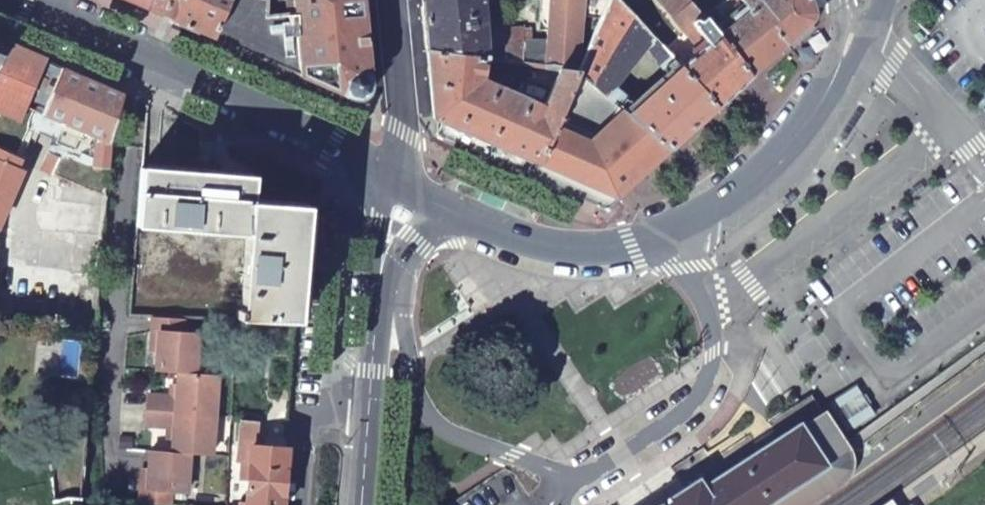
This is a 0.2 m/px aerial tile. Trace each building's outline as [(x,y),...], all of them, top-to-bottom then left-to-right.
[(160,14),(165,0),(128,0),(160,14)] [(227,0),(165,0),(160,14),(212,36),(227,0)] [(285,12),(269,12),(268,0),(227,0),(212,36),(268,60),(299,74),(293,1),(285,2),(285,12)] [(361,0),(293,0),(293,1),(299,74),(354,97),(362,98),(367,95),(369,91),(369,86),(361,0)] [(428,53),(487,61),(483,14),(482,0),(423,0),(428,53)] [(572,72),(590,32),(604,0),(551,0),(550,39),(525,40),(525,31),(511,32),(511,40),(503,40),(500,12),(483,14),(487,61),(532,66),(572,72)] [(590,32),(608,43),(611,39),(633,53),(652,37),(618,0),(604,0),(590,32)] [(750,77),(785,45),(758,0),(737,0),(749,13),(720,40),(750,77)] [(811,0),(758,0),(785,45),(813,20),(815,14),(811,0)] [(683,71),(717,107),(750,77),(720,40),(712,29),(704,20),(693,7),(684,15),(709,46),(683,71)] [(704,20),(712,29),(719,22),(712,14),(704,20)] [(11,45),(0,41),(0,61),(11,45)] [(0,61),(0,105),(21,113),(24,107),(60,122),(48,150),(45,172),(60,178),(55,232),(73,232),(69,273),(9,268),(12,239),(0,238),(0,322),(57,325),(95,328),(110,143),(120,93),(11,45),(0,61)] [(628,115),(673,148),(717,107),(683,71),(662,47),(652,57),(660,67),(664,64),(672,73),(628,115)] [(529,160),(538,164),(572,72),(532,66),(528,78),(533,80),(526,99),(484,83),(486,79),(481,77),(487,61),(428,53),(435,118),(529,160)] [(606,209),(673,148),(628,115),(572,72),(538,164),(533,178),(569,193),(606,209)] [(436,134),(533,178),(538,164),(529,160),(435,118),(436,134)] [(20,160),(0,152),(0,211),(20,160)] [(296,321),(298,321),(309,186),(308,179),(304,172),(264,155),(259,156),(255,159),(252,162),(249,176),(205,173),(140,167),(129,315),(270,320),(296,321)] [(183,317),(153,316),(152,332),(159,332),(158,350),(157,371),(179,373),(196,373),(198,334),(183,334),(183,317)] [(296,321),(270,320),(267,369),(292,370),(296,321)] [(196,373),(179,373),(178,386),(177,398),(172,397),(149,396),(148,411),(216,415),(218,375),(196,373)] [(845,394),(828,405),(846,433),(874,415),(865,400),(856,386),(845,394)] [(216,415),(148,411),(147,425),(169,427),(175,428),(174,438),(173,453),(191,454),(213,455),(216,415)] [(845,484),(851,476),(854,469),(854,460),(851,451),(847,444),(846,442),(825,411),(814,419),(801,428),(826,466),(768,504),(811,504),(845,484)] [(287,435),(268,435),(265,437),(264,447),(257,446),(259,422),(240,420),(238,445),(231,445),(229,504),(282,504),(287,435)] [(826,466),(801,428),(798,424),(702,487),(698,480),(660,504),(768,504),(826,466)] [(151,451),(149,489),(142,489),(141,504),(153,504),(172,504),(173,492),(189,492),(191,454),(173,453),(151,451)]
